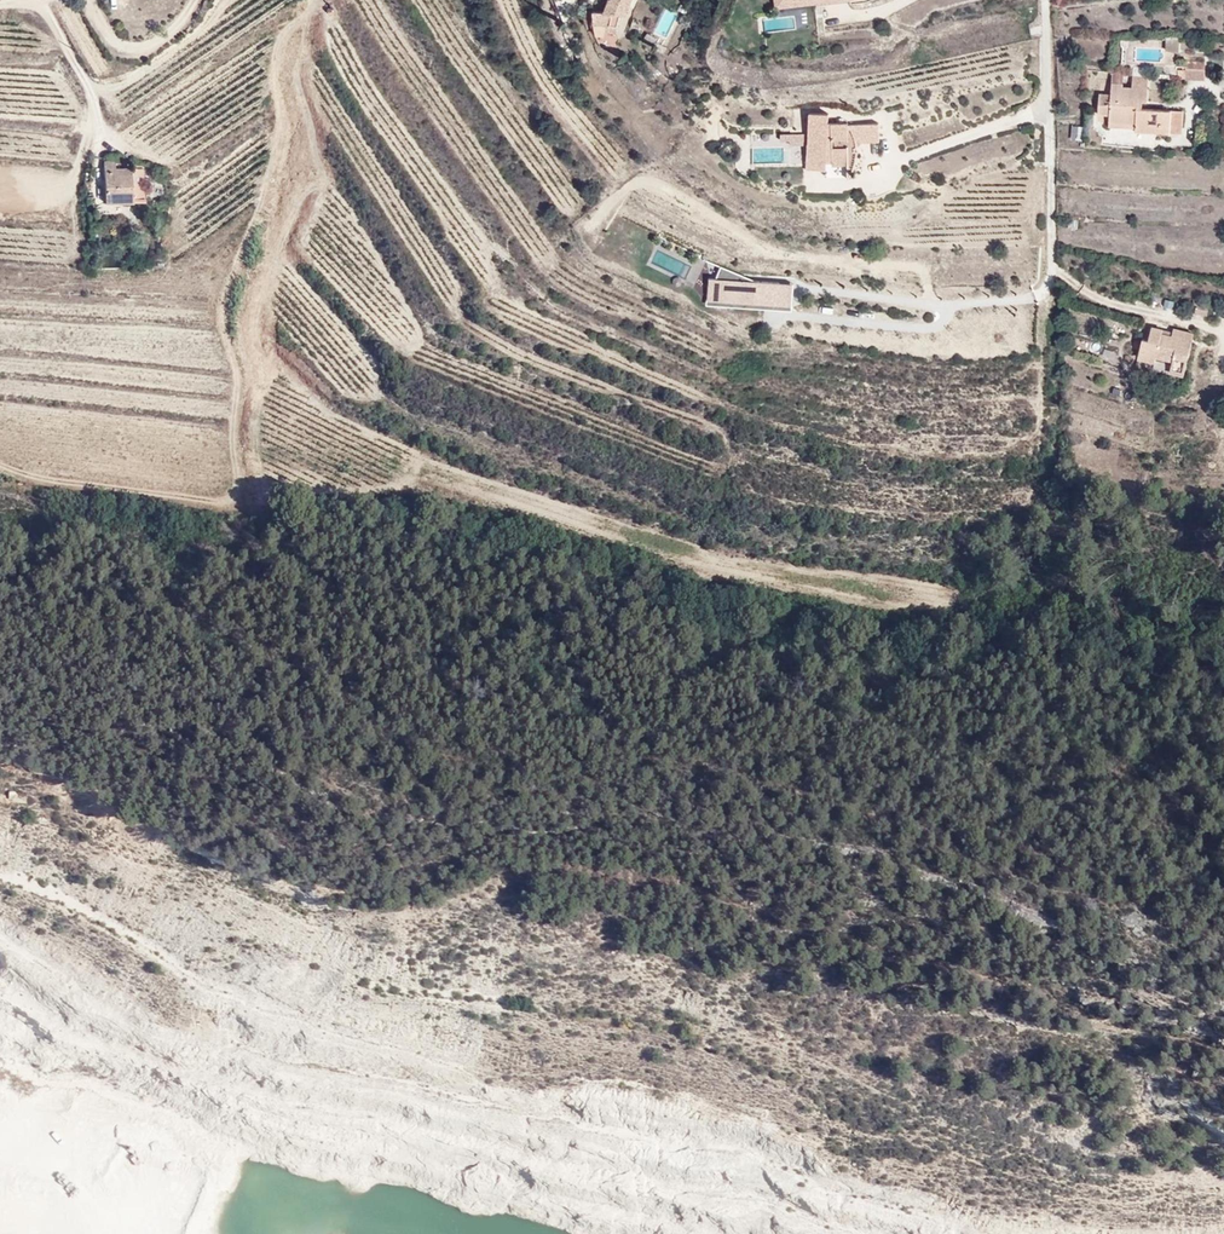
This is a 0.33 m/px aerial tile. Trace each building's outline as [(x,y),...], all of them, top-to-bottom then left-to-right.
[(634,0),(613,0),(608,13),(596,13),(595,25),(609,26),(608,33),(618,34),(619,28),(620,27),(621,16),(627,17),(634,0)] [(658,37),(646,30),(641,39),(653,45),(658,37)] [(1180,31),(1167,31),(1166,44),(1179,46),(1180,31)] [(1125,78),(1114,78),(1114,90),(1102,89),(1102,109),(1113,109),(1113,115),(1139,116),(1138,127),(1173,127),(1174,120),(1185,120),(1185,105),(1144,104),(1145,95),(1150,95),(1151,62),(1136,62),(1135,82),(1125,81),(1125,78)] [(1125,68),(1114,67),(1114,78),(1125,78),(1125,68)] [(826,113),(807,112),(806,133),(805,144),(808,144),(807,152),(805,152),(804,163),(823,164),(823,160),(829,160),(829,165),(844,164),(845,178),(850,168),(853,159),(854,151),(851,151),(851,148),(854,148),(853,142),(876,142),(876,124),(845,124),(845,122),(825,123),(826,113)] [(1139,116),(1113,115),(1113,126),(1138,127),(1139,116)] [(1082,142),(1083,126),(1071,126),(1070,141),(1082,142)] [(806,133),(778,132),(777,138),(787,138),(787,143),(805,144),(806,133)] [(150,165),(107,164),(108,209),(145,204),(150,165)] [(792,310),(793,284),(708,281),(707,307),(792,310)] [(1210,301),(1196,297),(1193,311),(1206,315),(1210,301)] [(1157,321),(1144,318),(1140,333),(1135,332),(1129,352),(1147,358),(1149,352),(1162,355),(1161,362),(1177,367),(1189,330),(1165,323),(1164,328),(1157,326),(1157,321)]
